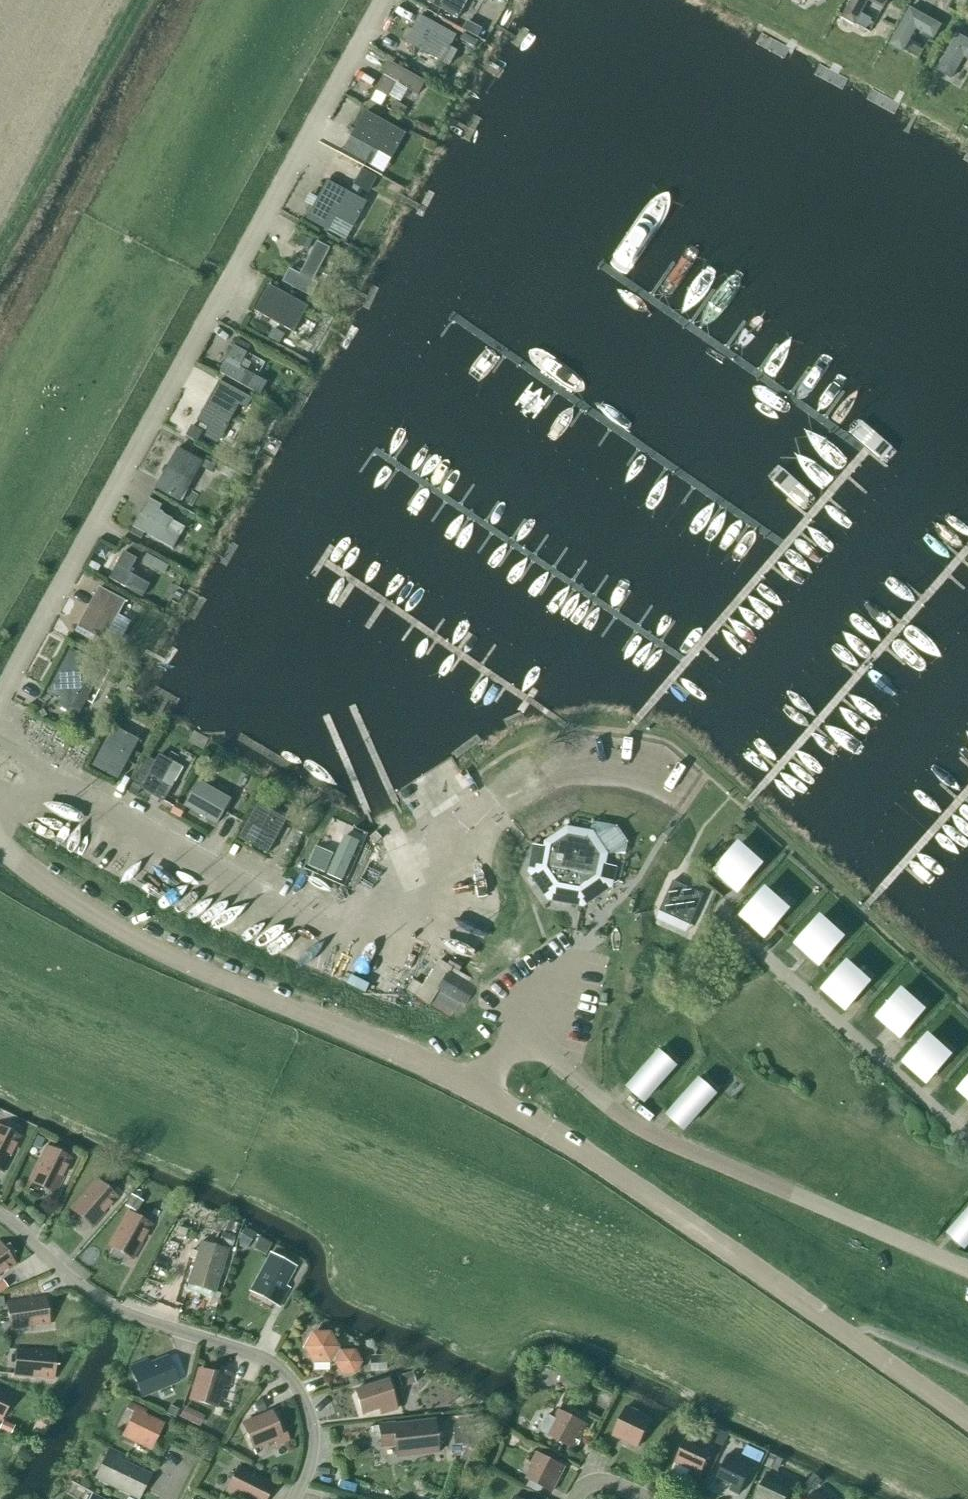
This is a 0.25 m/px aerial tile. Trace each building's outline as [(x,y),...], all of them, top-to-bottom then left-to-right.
[(428,2),(458,19),(468,0),(429,0),(428,2)] [(855,25),(868,1),(883,9),(888,0),(851,0),(841,18),(855,25)] [(889,45),(903,53),(916,30),(934,40),(942,25),(910,8),(889,45)] [(421,15),(406,43),(437,59),(443,62),(457,35),(452,32),(421,15)] [(467,21),(463,28),(477,36),(481,29),(467,21)] [(952,79),(965,58),(967,60),(967,40),(959,34),(937,70),(952,79)] [(425,82),(392,63),(371,100),(382,106),(387,96),(389,98),(397,83),(418,94),(425,82)] [(406,108),(396,102),(392,109),(402,115),(406,108)] [(344,150),(371,165),(378,152),(392,159),(406,134),(366,111),(344,150)] [(362,170),(354,184),(362,188),(366,190),(374,176),(362,170)] [(328,181),(307,220),(329,231),(335,218),(354,228),(368,202),(358,197),(349,192),(328,181)] [(354,184),(349,192),(358,197),(361,189),(362,188),(354,184)] [(307,250),(312,240),(300,234),(296,244),(307,250)] [(282,282),(312,297),(319,284),(314,281),(330,248),(317,242),(300,274),(289,268),(282,282)] [(254,311),(295,333),(309,307),(269,285),(254,311)] [(273,328),(268,338),(280,344),(285,334),(273,328)] [(247,352),(250,345),(238,339),(220,374),(261,396),(269,382),(240,367),(248,352),(247,352)] [(205,435),(218,443),(239,404),(246,408),(251,399),(219,381),(198,420),(210,427),(205,435)] [(187,435),(198,441),(202,434),(191,428),(187,435)] [(200,460),(178,448),(155,488),(181,503),(201,467),(212,473),(216,466),(202,458),(200,460)] [(179,535),(184,526),(158,512),(162,505),(149,498),(130,532),(141,538),(144,533),(173,548),(180,535),(179,535)] [(109,578),(143,597),(150,585),(130,573),(138,559),(125,551),(109,578)] [(147,554),(142,562),(156,569),(164,574),(169,566),(147,554)] [(78,627),(105,641),(126,601),(100,587),(78,627)] [(93,653),(107,661),(112,652),(98,644),(93,653)] [(61,699),(58,706),(71,713),(72,711),(79,714),(104,666),(71,649),(50,690),(51,691),(50,694),(57,698),(58,697),(61,699)] [(93,766),(118,780),(139,740),(114,726),(93,766)] [(88,731),(84,738),(95,744),(99,737),(88,731)] [(140,788),(164,802),(184,768),(160,754),(140,788)] [(187,807),(217,824),(232,799),(199,781),(184,806),(187,807)] [(180,819),(187,807),(184,806),(177,802),(171,813),(180,819)] [(239,838),(268,854),(287,820),(258,804),(239,838)] [(597,877),(602,855),(590,838),(590,837),(569,834),(568,834),(551,845),(550,849),(535,846),(530,871),(549,898),(583,905),(611,885),(597,877)] [(327,873),(341,880),(358,843),(344,836),(331,863),(329,862),(332,854),(316,847),(308,865),(324,872),(326,868),(329,869),(327,873)] [(715,870),(738,891),(759,868),(736,847),(715,870)] [(690,925),(704,894),(673,880),(660,911),(665,913),(661,922),(673,927),(677,919),(690,925)] [(742,916),(765,937),(786,914),(763,893),(742,916)] [(796,944),(819,964),(840,941),(817,920),(796,944)] [(374,976),(429,1002),(450,958),(429,948),(429,949),(415,943),(416,942),(395,932),(389,945),(390,946),(381,964),(380,963),(374,976)] [(844,966),(823,989),(846,1010),(867,987),(844,966)] [(899,994),(878,1017),(901,1038),(922,1015),(899,994)] [(925,1039),(904,1062),(928,1083),(948,1060),(925,1039)] [(629,1086),(645,1100),(680,1062),(665,1047),(629,1086)] [(669,1115),(685,1129),(720,1090),(704,1076),(669,1115)] [(959,1090),(967,1098),(967,1080),(959,1090)] [(3,1167),(10,1154),(9,1154),(14,1144),(15,1144),(19,1137),(0,1127),(0,1166),(3,1167)] [(47,1147),(32,1178),(55,1189),(61,1176),(60,1175),(65,1165),(66,1166),(70,1158),(47,1147)] [(97,1180),(75,1206),(94,1222),(104,1211),(102,1210),(110,1202),(111,1203),(116,1196),(97,1180)] [(136,1213),(143,1202),(131,1195),(125,1206),(136,1213)] [(128,1212),(112,1242),(134,1255),(141,1242),(139,1241),(145,1231),(146,1232),(150,1225),(128,1212)] [(949,1233),(965,1248),(967,1244),(967,1213),(949,1233)] [(237,1240),(248,1247),(255,1235),(244,1229),(237,1240)] [(231,1247),(234,1236),(222,1233),(219,1243),(231,1247)] [(190,1276),(186,1290),(211,1298),(213,1293),(215,1293),(217,1284),(228,1249),(201,1241),(190,1276)] [(6,1266),(7,1268),(14,1263),(0,1244),(0,1270),(6,1266)] [(272,1301),(279,1305),(289,1287),(284,1285),(294,1266),(271,1254),(255,1283),(276,1294),(272,1301)] [(45,1297),(11,1302),(15,1327),(30,1325),(30,1323),(40,1322),(41,1323),(49,1322),(45,1297)] [(360,1363),(354,1352),(342,1353),(337,1350),(338,1348),(330,1334),(314,1334),(306,1348),(314,1361),(330,1362),(331,1359),(336,1362),(342,1373),(354,1373),(360,1363)] [(21,1349),(19,1374),(34,1375),(34,1374),(45,1375),(45,1376),(53,1377),(56,1352),(21,1349)] [(370,1371),(386,1371),(385,1356),(369,1357),(370,1371)] [(141,1371),(150,1392),(178,1380),(168,1357),(149,1365),(147,1360),(131,1366),(134,1374),(141,1371)] [(200,1369),(191,1399),(215,1406),(222,1384),(229,1386),(232,1374),(225,1371),(223,1376),(200,1369)] [(398,1377),(402,1387),(415,1383),(412,1372),(398,1377)] [(381,1413),(396,1408),(388,1381),(355,1391),(362,1414),(380,1409),(381,1413)] [(605,1409),(610,1398),(599,1393),(595,1404),(605,1409)] [(257,1413),(265,1410),(261,1400),(253,1404),(257,1413)] [(124,1434),(150,1447),(161,1424),(143,1415),(145,1411),(129,1403),(127,1409),(135,1413),(124,1434)] [(175,1419),(179,1410),(169,1406),(165,1414),(175,1419)] [(629,1442),(638,1446),(651,1418),(627,1406),(616,1429),(632,1436),(629,1442)] [(199,1427),(204,1417),(184,1407),(179,1417),(199,1427)] [(540,1430),(552,1437),(574,1448),(587,1424),(559,1409),(555,1418),(548,1415),(540,1430)] [(286,1433),(281,1435),(271,1412),(243,1424),(253,1448),(274,1439),(277,1445),(289,1440),(286,1433)] [(474,1444),(473,1434),(489,1432),(487,1416),(451,1421),(454,1446),(474,1444)] [(0,1424),(0,1427),(10,1432),(13,1425),(3,1419),(0,1424)] [(379,1426),(381,1441),(395,1440),(397,1457),(437,1453),(434,1422),(395,1427),(395,1425),(379,1426)] [(721,1451),(729,1435),(721,1431),(713,1447),(721,1451)] [(678,1458),(693,1465),(691,1471),(700,1475),(713,1447),(688,1435),(678,1458)] [(105,1456),(113,1460),(103,1480),(139,1498),(150,1475),(122,1462),(125,1457),(109,1449),(105,1456)] [(764,1453),(757,1450),(753,1459),(760,1462),(764,1453)] [(531,1479),(553,1491),(565,1467),(537,1452),(533,1461),(538,1464),(531,1479)] [(730,1490),(739,1494),(753,1465),(728,1454),(717,1476),(733,1484),(730,1490)] [(778,1472),(783,1460),(770,1454),(765,1466),(778,1472)] [(238,1467),(226,1490),(245,1498),(265,1498),(273,1485),(238,1467)] [(792,1484),(768,1472),(757,1495),(766,1498),(785,1498),(792,1484)] [(813,1491),(822,1482),(814,1474),(805,1484),(813,1491)] [(816,1491),(808,1498),(825,1498),(816,1491)]
